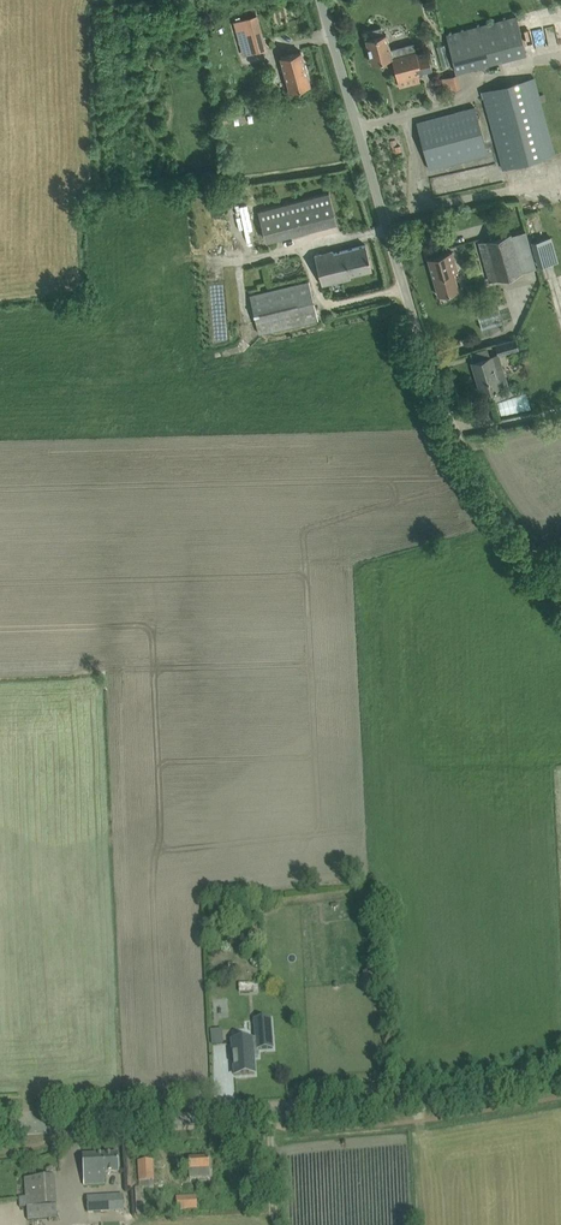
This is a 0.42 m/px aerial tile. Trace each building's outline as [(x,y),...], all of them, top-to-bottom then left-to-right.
[(256,15),(233,22),(242,54),(265,48),(256,15)] [(527,53),(517,15),(445,34),(457,73),(527,53)] [(397,78),(432,69),(427,51),(416,54),(414,43),(390,49),(386,34),(383,35),(381,27),(369,30),(371,38),(365,39),(371,62),(391,57),(397,78)] [(300,51),(280,57),(289,90),(310,85),(300,51)] [(535,76),(480,92),(502,169),(556,154),(535,76)] [(447,93),(464,91),(463,78),(446,80),(447,93)] [(484,154),(472,107),(416,122),(428,168),(484,154)] [(336,222),(329,193),(258,211),(265,239),(336,222)] [(477,241),(488,280),(519,271),(536,266),(526,230),(509,235),(509,232),(477,241)] [(550,261),(547,249),(554,248),(551,236),(532,241),(539,264),(550,261)] [(333,251),(314,255),(321,284),(350,277),(350,275),(371,269),(365,244),(333,253),(333,251)] [(438,295),(459,289),(454,272),(457,271),(452,251),(427,258),(438,295)] [(249,295),(259,335),(318,320),(309,280),(249,295)] [(482,315),(485,330),(506,326),(504,311),(482,315)] [(221,344),(234,342),(233,333),(219,334),(221,344)] [(518,348),(515,338),(495,344),(498,354),(518,348)] [(471,362),(471,363),(472,363),(472,362),(473,362),(478,378),(476,379),(480,392),(500,386),(491,356),(471,362)] [(253,984),(238,984),(238,992),(253,992),(253,984)] [(233,998),(234,1013),(250,1013),(250,997),(233,998)] [(270,1019),(254,1021),(255,1038),(256,1039),(256,1049),(257,1049),(258,1049),(272,1048),(270,1019)] [(242,1041),(232,1041),(233,1054),(232,1054),(232,1055),(233,1054),(233,1061),(234,1061),(234,1066),(233,1066),(233,1067),(234,1067),(234,1076),(254,1074),(253,1057),(257,1057),(257,1049),(256,1049),(256,1039),(242,1041)] [(82,1155),(84,1186),(105,1185),(104,1173),(118,1172),(117,1153),(82,1155)] [(189,1179),(210,1178),(209,1158),(188,1159),(189,1179)] [(153,1180),(152,1161),(138,1162),(139,1181),(153,1180)] [(27,1208),(27,1220),(57,1218),(53,1177),(18,1179),(20,1208),(27,1208)] [(141,1216),(148,1216),(147,1190),(140,1190),(141,1216)] [(196,1195),(176,1196),(176,1211),(197,1210),(196,1195)] [(111,1197),(86,1198),(87,1213),(112,1212),(111,1197)]
